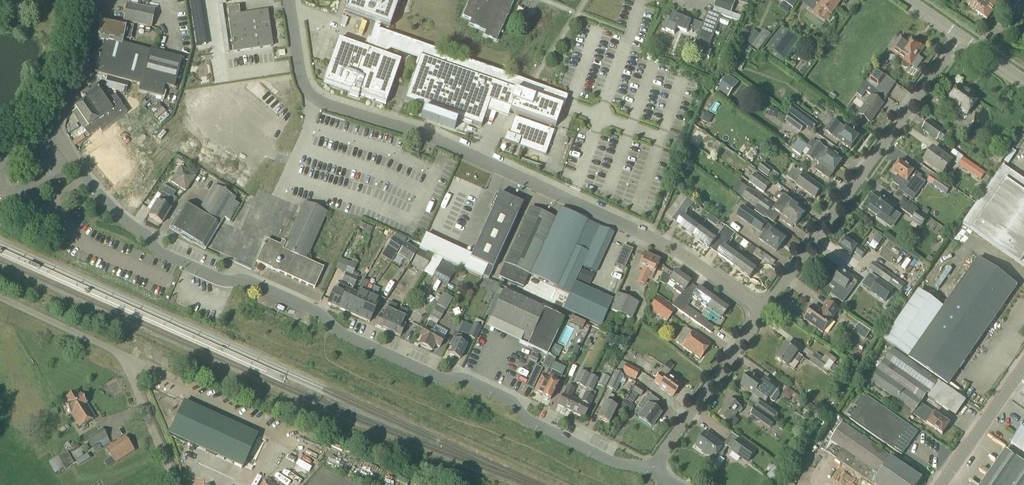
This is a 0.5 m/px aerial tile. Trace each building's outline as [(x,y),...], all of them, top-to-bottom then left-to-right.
[(344,13),(375,24),(370,39),(368,39),(366,45),(368,46),(366,50),(338,40),(324,82),(351,92),(349,95),(358,98),(359,95),(386,104),(393,84),(409,90),(405,100),(481,127),(487,112),(507,119),(509,112),(557,128),(569,96),(521,79),(520,82),(378,32),(380,26),(389,29),(399,0),(349,0),(344,13)] [(496,41),(514,0),(470,0),(462,16),(464,17),(471,20),(469,24),(473,26),(479,29),(485,32),(485,31),(485,32),(484,36),(496,41)] [(731,13),(735,2),(731,0),(716,0),(714,7),(731,13)] [(799,0),(785,0),(784,2),(793,9),(799,0)] [(810,9),(821,18),(826,11),(831,15),(841,1),(840,0),(825,0),(824,0),(823,0),(821,3),(817,0),(816,0),(810,9)] [(970,8),(987,20),(999,3),(994,0),(968,0),(965,5),(970,8)] [(999,6),(1012,15),(1023,17),(1023,0),(1021,0),(1020,0),(1003,0),(999,6)] [(151,28),(155,10),(126,4),(123,22),(151,28)] [(240,15),(239,8),(228,9),(234,52),(272,46),(267,11),(240,15)] [(722,22),(724,18),(721,17),(721,15),(708,10),(703,24),(685,17),(684,19),(672,15),(671,18),(667,17),(662,30),(674,34),(676,29),(687,33),(688,30),(699,34),(696,41),(692,51),(709,58),(712,51),(707,50),(709,46),(719,21),(722,22)] [(346,28),(348,19),(343,17),(340,26),(346,28)] [(174,88),(182,59),(121,43),(122,39),(130,41),(133,27),(125,25),(102,20),(102,22),(100,23),(99,26),(101,28),(98,40),(106,42),(98,74),(141,85),(139,92),(162,98),(165,86),(174,88)] [(782,29),(767,48),(772,51),(769,55),(778,61),(780,63),(783,59),(784,60),(798,41),(798,40),(782,29)] [(752,46),(760,35),(753,30),(744,40),(752,46)] [(758,51),(770,34),(767,32),(754,48),(758,51)] [(658,41),(652,37),(648,44),(654,48),(658,41)] [(888,49),(904,61),(902,63),(902,65),(902,68),(905,69),(907,69),(909,68),(911,66),(917,69),(923,60),(918,56),(924,47),(919,43),(918,45),(909,39),(908,42),(901,37),(900,39),(896,37),(888,49)] [(876,90),(878,87),(879,88),(887,76),(875,68),(867,80),(868,80),(866,83),(876,90)] [(737,82),(727,75),(716,91),(726,98),(737,82)] [(888,95),(896,84),(887,77),(878,89),(888,95)] [(693,78),(690,88),(706,93),(709,83),(693,78)] [(876,90),(866,83),(865,82),(857,94),(862,98),(866,92),(872,96),(858,115),(870,123),(883,104),(875,98),(879,93),(876,90)] [(84,102),(75,108),(76,111),(87,127),(83,130),(85,133),(88,137),(92,134),(99,130),(101,133),(128,115),(115,96),(106,102),(95,86),(80,96),(84,102)] [(971,95),(974,91),(968,86),(965,91),(960,87),(949,102),(957,108),(955,112),(963,118),(965,114),(967,115),(977,100),(971,95)] [(790,115),(803,124),(808,117),(792,106),(788,113),(790,115)] [(293,128),(298,115),(289,111),(284,124),(293,128)] [(703,120),(702,121),(709,125),(713,117),(706,113),(706,115),(703,120)] [(803,124),(790,115),(785,121),(801,133),(806,126),(803,124)] [(827,133),(837,140),(850,150),(860,136),(848,126),(846,129),(835,121),(833,119),(824,131),(827,133)] [(928,121),(922,129),(921,130),(937,141),(943,131),(928,121)] [(518,146),(543,155),(549,138),(512,125),(509,134),(507,134),(504,141),(518,146)] [(800,156),(807,146),(799,140),(796,138),(792,143),(795,146),(792,150),(800,156)] [(825,156),(839,166),(843,160),(829,150),(829,151),(824,147),(816,142),(816,143),(812,140),(808,146),(818,153),(820,152),(825,156)] [(101,142),(89,152),(107,174),(119,164),(101,142)] [(422,145),(415,142),(414,142),(410,150),(419,154),(422,145)] [(839,166),(825,156),(820,152),(818,153),(808,146),(811,149),(806,156),(814,161),(814,160),(819,164),(815,170),(829,180),(839,166)] [(942,176),(952,162),(933,148),(923,162),(942,176)] [(1006,160),(1010,163),(1018,151),(1014,148),(1006,160)] [(462,208),(474,176),(407,153),(405,153),(399,151),(395,152),(397,160),(396,163),(399,173),(398,177),(413,183),(417,182),(419,186),(424,188),(425,191),(433,194),(428,195),(426,201),(427,203),(424,212),(458,224),(463,210),(462,208)] [(963,158),(962,160),(958,165),(980,181),(986,173),(963,158)] [(900,162),(899,161),(892,169),(894,171),(893,172),(898,176),(893,183),(901,189),(910,178),(917,183),(921,177),(914,171),(914,172),(900,161),(900,162)] [(768,178),(773,170),(763,163),(757,170),(768,178)] [(1022,192),(1023,190),(1023,181),(1003,166),(963,224),(1023,267),(1023,193),(1022,192)] [(180,167),(178,170),(170,183),(186,192),(194,179),(196,176),(180,167)] [(787,177),(792,180),(792,181),(797,184),(796,185),(815,199),(823,188),(804,175),(803,176),(793,168),(787,177)] [(764,193),(770,184),(755,174),(754,175),(749,183),(764,193)] [(951,188),(932,175),(927,182),(946,195),(951,188)] [(235,199),(237,195),(217,183),(215,187),(214,186),(197,213),(201,216),(219,226),(216,232),(223,235),(226,230),(229,232),(234,224),(230,222),(240,205),(234,202),(236,199),(235,199)] [(260,214),(255,224),(261,227),(260,231),(264,242),(256,262),(314,289),(324,268),(316,265),(324,243),(329,244),(334,229),(330,227),(334,216),(327,214),(329,210),(270,184),(264,198),(262,197),(255,212),(260,214)] [(795,227),(800,220),(778,204),(774,209),(772,208),(773,205),(743,184),(737,194),(742,198),(757,208),(755,211),(764,218),(765,217),(774,223),(778,217),(780,219),(779,220),(792,229),(794,226),(795,227)] [(173,206),(167,202),(169,197),(163,193),(160,198),(157,203),(157,202),(149,216),(162,224),(170,210),(173,206)] [(778,193),(773,200),(778,204),(800,220),(805,212),(778,193)] [(890,203),(877,194),(869,204),(871,205),(867,210),(878,218),(882,213),(883,214),(888,207),(894,211),(897,207),(913,218),(911,222),(921,229),(928,218),(918,211),(905,202),(902,200),(898,206),(891,201),(890,203)] [(523,205),(519,203),(501,195),(500,196),(496,195),(491,206),(495,207),(490,217),(474,253),(472,258),(471,260),(485,266),(493,270),(494,269),(499,276),(504,265),(497,261),(518,215),(523,205)] [(673,218),(680,222),(677,226),(693,238),(700,228),(684,217),(687,213),(686,212),(690,207),(695,211),(699,207),(693,203),(688,199),(681,208),(680,208),(673,218)] [(201,216),(197,213),(183,205),(169,228),(181,235),(179,237),(186,241),(201,216)] [(758,239),(777,252),(787,238),(774,228),(773,229),(743,207),(737,216),(761,233),(760,234),(762,235),(758,239)] [(530,275),(555,220),(530,208),(504,265),(499,276),(498,277),(514,285),(515,284),(523,288),(529,275),(530,275)] [(556,288),(575,247),(587,221),(560,209),(555,220),(530,275),(556,288)] [(205,250),(216,232),(219,226),(201,216),(186,241),(192,245),(194,243),(205,250)] [(708,234),(700,228),(693,238),(709,249),(712,246),(716,249),(730,230),(725,226),(718,236),(716,240),(711,236),(713,233),(710,231),(708,234)] [(614,234),(614,233),(600,227),(600,228),(599,228),(588,253),(582,267),(595,273),(611,239),(614,234)] [(740,243),(747,248),(758,235),(751,229),(740,243)] [(718,255),(734,267),(740,258),(727,248),(733,239),(732,238),(735,233),(730,230),(716,249),(720,252),(718,255)] [(878,234),(873,241),(879,245),(883,238),(878,234)] [(396,253),(402,243),(394,237),(387,247),(396,253)] [(851,257),(853,253),(861,259),(866,252),(858,246),(859,246),(846,237),(838,248),(851,257)] [(223,243),(211,240),(208,252),(237,258),(241,242),(224,239),(223,243)] [(412,247),(405,243),(398,255),(404,259),(412,247)] [(751,245),(746,251),(752,255),(756,249),(751,245)] [(624,269),(633,250),(623,246),(614,265),(624,269)] [(588,253),(575,247),(556,288),(558,289),(569,294),(574,283),(582,267),(588,253)] [(413,260),(417,251),(412,248),(408,258),(413,260)] [(763,261),(767,256),(757,249),(753,254),(763,261)] [(424,273),(433,257),(419,250),(411,267),(424,273)] [(639,267),(642,269),(636,282),(645,286),(651,273),(654,274),(659,262),(644,255),(639,267)] [(928,256),(924,261),(929,265),(934,260),(928,256)] [(750,279),(757,270),(740,258),(734,267),(750,279)] [(918,265),(908,258),(902,267),(912,274),(918,265)] [(948,386),(1017,287),(978,259),(944,308),(918,291),(884,341),(948,386)] [(448,285),(457,269),(442,261),(433,278),(448,285)] [(349,285),(354,272),(357,265),(350,262),(345,273),(346,273),(342,282),(349,285)] [(873,262),(868,270),(900,292),(905,285),(873,262)] [(40,269),(29,264),(28,268),(38,272),(40,269)] [(593,275),(582,270),(578,279),(589,285),(593,275)] [(845,290),(850,283),(855,287),(860,280),(854,276),(852,278),(840,270),(832,281),(845,290)] [(354,272),(349,285),(354,287),(358,279),(357,278),(359,274),(354,272)] [(669,281),(675,286),(673,289),(681,295),(683,292),(684,292),(690,283),(676,272),(669,281)] [(491,292),(496,294),(497,294),(499,289),(501,285),(485,279),(482,284),(492,289),(491,292)] [(878,280),(870,291),(885,302),(893,290),(878,280)] [(600,327),(613,300),(574,283),(569,294),(563,310),(600,327)] [(344,295),(346,290),(345,290),(346,287),(343,286),(342,288),(336,286),(334,290),(328,304),(338,309),(344,295)] [(706,308),(713,299),(699,288),(692,298),(697,301),(694,305),(698,308),(701,304),(706,308)] [(547,356),(564,319),(503,291),(499,289),(497,294),(496,294),(486,316),(490,318),(490,319),(523,334),(519,342),(547,356)] [(355,299),(354,299),(347,296),(348,291),(346,290),(344,295),(338,309),(348,313),(355,299)] [(365,304),(369,295),(358,290),(354,299),(355,299),(348,313),(359,318),(365,304)] [(452,295),(446,291),(444,294),(443,293),(436,306),(430,317),(439,321),(445,311),(446,311),(452,299),(451,298),(452,295)] [(632,320),(639,304),(616,294),(609,310),(632,320)] [(365,304),(359,318),(369,322),(375,309),(377,310),(379,305),(374,303),(376,298),(373,297),(369,295),(365,304)] [(677,310),(684,300),(679,296),(672,306),(677,310)] [(667,322),(675,310),(657,297),(649,310),(667,322)] [(721,319),(728,309),(713,299),(706,308),(721,319)] [(684,300),(677,310),(682,313),(689,303),(684,300)] [(832,319),(839,310),(828,302),(821,311),(814,305),(804,320),(822,333),(833,319),(832,319)] [(388,331),(395,313),(394,313),(397,306),(390,303),(389,303),(386,309),(383,318),(380,316),(375,326),(388,331)] [(395,313),(388,331),(400,337),(404,328),(405,324),(403,323),(405,318),(408,311),(401,308),(398,315),(395,313)] [(567,321),(584,329),(588,322),(570,313),(567,321)] [(711,333),(714,328),(705,321),(707,319),(701,315),(696,323),(711,333)] [(471,328),(467,337),(476,341),(481,328),(484,323),(476,319),(474,324),(473,324),(471,328)] [(429,322),(425,330),(420,337),(422,338),(418,345),(432,352),(435,346),(439,348),(444,340),(432,333),(436,326),(429,322)] [(865,340),(871,331),(859,323),(853,332),(865,340)] [(356,331),(365,335),(368,328),(359,324),(356,331)] [(568,325),(561,344),(570,347),(577,329),(568,325)] [(683,346),(682,347),(700,360),(710,345),(692,333),(687,329),(681,336),(687,340),(683,346)] [(456,337),(455,340),(454,340),(448,354),(460,360),(466,346),(468,342),(464,340),(464,337),(460,336),(456,337)] [(609,340),(606,345),(613,348),(615,343),(609,340)] [(617,343),(615,349),(622,352),(625,347),(617,343)] [(555,345),(551,353),(552,353),(557,356),(558,357),(562,349),(555,345)] [(787,367),(793,360),(799,364),(803,358),(797,354),(798,353),(786,345),(775,359),(787,367)] [(927,395),(929,396),(929,397),(956,416),(966,402),(939,383),(935,381),(935,380),(893,350),(870,382),(914,413),(915,414),(921,404),(927,395)] [(556,360),(548,353),(547,356),(546,355),(541,367),(545,369),(534,393),(543,397),(543,400),(548,402),(549,400),(550,401),(562,376),(550,371),(556,360)] [(837,360),(827,353),(823,359),(816,354),(809,363),(827,375),(828,373),(833,376),(839,368),(834,365),(837,360)] [(626,364),(621,361),(616,371),(621,374),(622,374),(635,381),(640,371),(626,364)] [(615,366),(609,363),(608,365),(607,365),(602,375),(597,386),(604,389),(610,378),(609,378),(615,366)] [(575,375),(579,367),(574,364),(570,372),(575,375)] [(527,386),(533,389),(543,370),(536,367),(527,386)] [(584,388),(584,387),(590,375),(581,371),(574,383),(583,387),(584,388)] [(614,372),(606,388),(615,392),(620,383),(623,385),(626,379),(623,377),(623,376),(614,372)] [(653,383),(659,387),(659,388),(672,398),(680,386),(667,376),(666,377),(660,373),(653,383)] [(749,374),(741,386),(753,395),(753,396),(760,401),(756,406),(756,407),(775,421),(781,413),(766,403),(769,399),(773,402),(775,401),(780,395),(779,390),(777,388),(765,379),(762,383),(749,374)] [(576,401),(571,413),(584,419),(589,407),(594,398),(593,398),(596,393),(592,391),(598,379),(590,375),(584,387),(584,388),(583,387),(576,401)] [(571,413),(576,401),(571,398),(575,389),(567,385),(563,394),(563,395),(557,406),(571,413)] [(640,398),(644,392),(635,385),(632,389),(631,391),(640,398)] [(795,393),(787,388),(782,395),(789,401),(795,393)] [(80,428),(87,423),(95,419),(86,405),(87,404),(81,395),(79,397),(76,393),(65,400),(67,404),(65,405),(71,415),(71,414),(80,428)] [(609,394),(605,402),(597,418),(609,424),(617,408),(610,405),(614,397),(609,394)] [(847,415),(851,418),(850,420),(902,456),(918,433),(866,397),(862,394),(854,406),(858,408),(856,411),(852,408),(847,415)] [(637,408),(642,412),(637,418),(651,428),(661,414),(654,409),(659,402),(649,395),(647,398),(645,397),(637,408)] [(734,418),(738,412),(740,414),(743,410),(741,408),(729,400),(723,409),(724,410),(719,416),(729,423),(733,417),(734,418)] [(183,404),(169,435),(242,468),(256,437),(183,404)] [(927,425),(927,424),(943,435),(950,425),(934,414),(934,413),(925,407),(921,404),(915,414),(914,413),(913,415),(917,418),(927,425)] [(770,429),(775,422),(755,407),(750,414),(770,429)] [(830,441),(825,451),(836,459),(873,484),(918,484),(922,480),(842,424),(830,441)] [(1021,428),(1011,444),(1023,453),(1023,430),(1021,428)] [(102,448),(110,443),(102,429),(86,439),(92,449),(100,444),(102,448)] [(696,447),(714,460),(717,462),(727,448),(724,446),(706,433),(696,447)] [(730,451),(744,461),(748,463),(757,450),(753,448),(748,444),(740,437),(730,451)] [(115,463),(134,451),(125,438),(107,450),(115,463)] [(84,453),(89,449),(86,445),(72,453),(76,460),(83,455),(82,452),(83,452),(84,453)] [(292,472),(299,453),(289,449),(282,468),(292,472)] [(74,463),(67,451),(54,459),(53,458),(48,461),(55,474),(74,463)] [(1005,452),(982,484),(1023,484),(1023,465),(1005,452)] [(288,484),(301,484),(314,458),(303,453),(288,484)] [(769,469),(766,473),(766,476),(776,484),(785,472),(775,464),(770,470),(769,469)] [(308,482),(317,471),(313,468),(304,479),(308,482)] [(861,483),(845,469),(830,484),(860,484),(861,483)]
